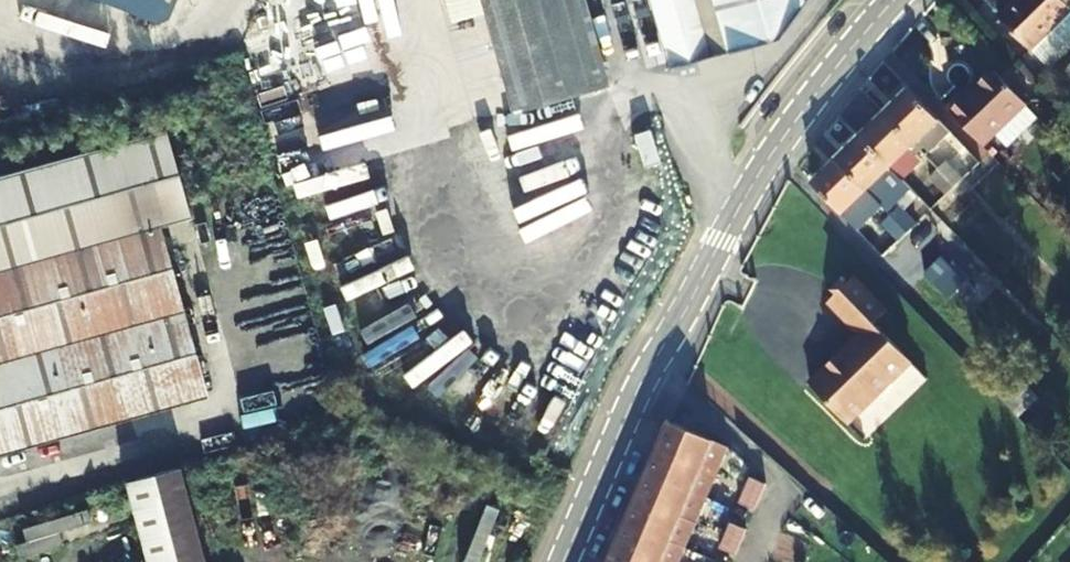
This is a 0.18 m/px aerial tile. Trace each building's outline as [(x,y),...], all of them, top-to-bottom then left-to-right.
[(167,29),(178,0),(94,0),(167,29)] [(511,109),(604,82),(579,0),(479,0),(511,109)] [(665,64),(753,40),(741,0),(647,0),(665,64)] [(772,13),(794,0),(768,0),(772,13)] [(1027,50),(1069,8),(1069,7),(1063,0),(1013,0),(995,17),(1027,50)] [(961,95),(946,109),(982,147),(1025,105),(992,71),(964,97),(961,95)] [(884,113),(919,150),(923,146),(930,153),(951,132),(909,89),(884,113)] [(860,136),(890,167),(908,150),(913,155),(919,150),(884,113),(860,136)] [(207,399),(160,229),(193,221),(168,133),(0,179),(0,458),(207,399)] [(901,179),(890,167),(860,136),(837,158),(872,196),(885,210),(909,187),(901,179)] [(920,162),(913,155),(908,150),(890,167),(901,179),(920,162)] [(867,201),(872,196),(837,158),(812,183),(858,231),(874,216),(858,199),(862,196),(867,201)] [(955,186),(963,179),(945,161),(937,168),(953,183),(955,186)] [(953,183),(937,168),(929,177),(947,194),(955,186),(953,183)] [(907,233),(916,225),(898,207),(890,214),(904,229),(907,233)] [(904,229),(890,214),(882,222),(899,240),(901,239),(907,233),(904,229)] [(940,260),(935,265),(959,290),(964,285),(940,260)] [(959,290),(935,265),(932,268),(930,270),(954,295),(959,290)] [(954,295),(930,270),(923,277),(947,301),(954,295)] [(847,426),(908,366),(869,326),(883,312),(851,279),(824,305),(855,336),(806,385),(847,426)] [(646,475),(692,494),(697,483),(719,491),(720,490),(757,504),(766,482),(728,467),(730,463),(709,453),(714,440),(669,421),(646,475)] [(726,508),(692,494),(646,475),(636,499),(741,543),(744,534),(720,524),(726,508)] [(175,481),(122,496),(140,561),(199,561),(175,481)] [(625,525),(671,544),(676,532),(698,540),(699,537),(737,553),(741,543),(636,499),(625,525)] [(26,536),(14,539),(18,554),(94,534),(86,504),(22,521),(26,536)] [(648,561),(685,561),(667,555),(671,544),(625,525),(615,548),(648,561)] [(615,548),(609,561),(648,561),(615,548)]
